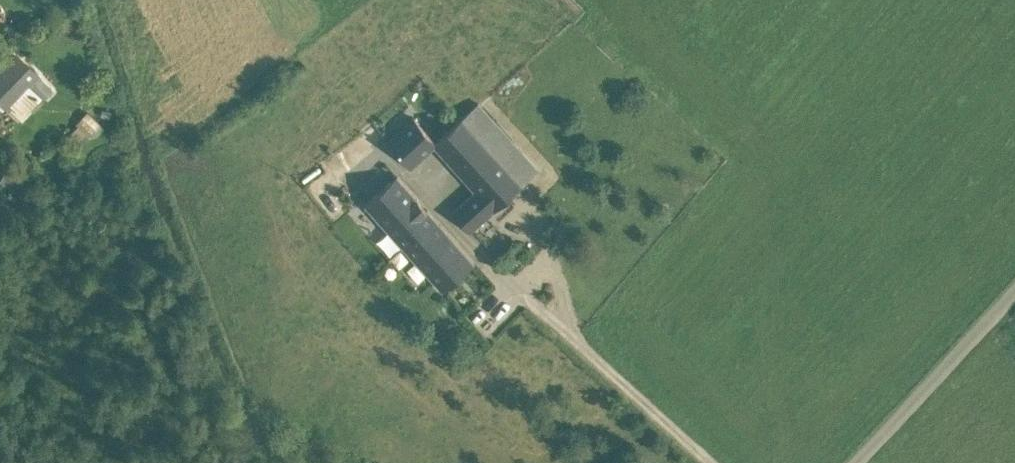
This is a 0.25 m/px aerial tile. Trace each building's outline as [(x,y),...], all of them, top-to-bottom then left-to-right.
[(6,67),(0,61),(0,90),(11,102),(12,101),(23,114),(39,97),(27,85),(39,74),(18,54),(6,67)] [(514,140),(479,102),(466,114),(500,152),(514,140)] [(90,138),(98,116),(81,110),(73,132),(90,138)] [(436,140),(435,141),(436,141),(478,188),(455,209),(471,227),(538,167),(514,140),(500,152),(466,114),(436,140)] [(436,140),(415,117),(390,139),(412,163),(436,141),(435,141),(436,140)] [(398,175),(368,200),(410,250),(441,222),(437,218),(436,218),(398,175)] [(474,259),(441,222),(410,250),(443,287),(474,259)]
